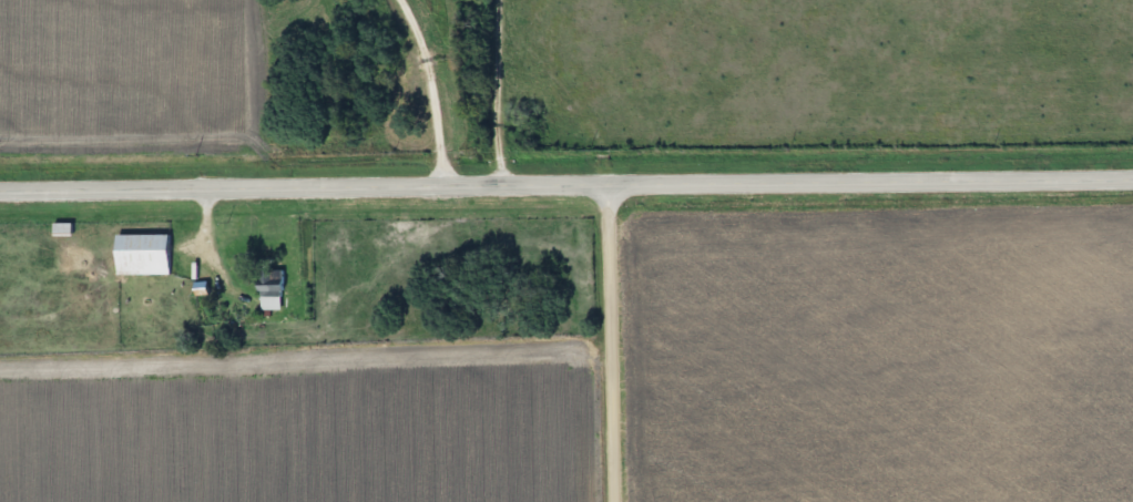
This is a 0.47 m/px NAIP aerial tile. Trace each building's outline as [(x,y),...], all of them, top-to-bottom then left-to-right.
[(165,276),(165,235),(109,235),(109,276),(165,276)] [(276,311),(276,271),(253,271),(253,311),(276,311)]
